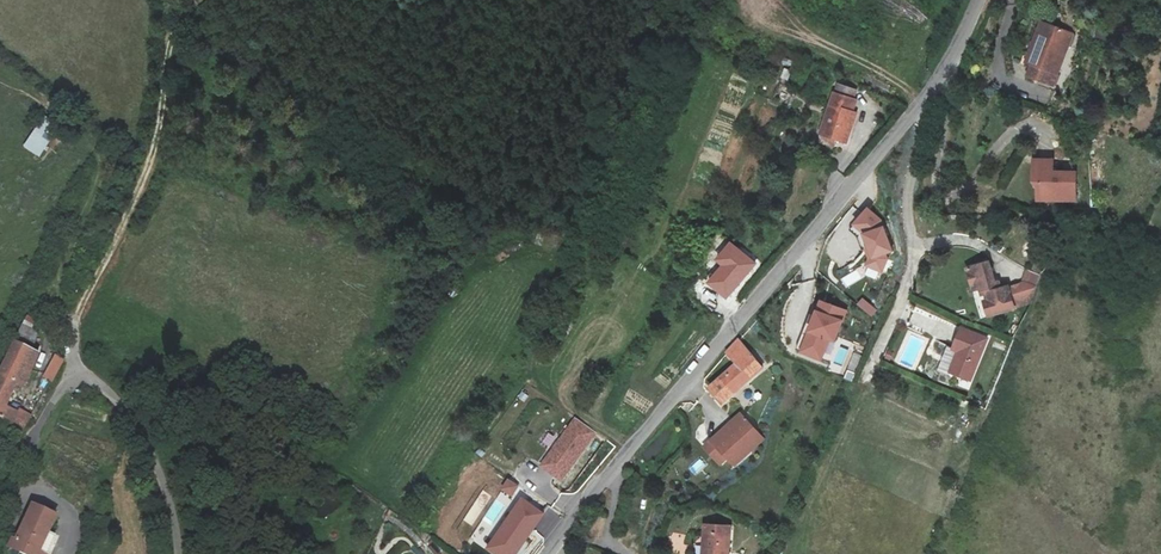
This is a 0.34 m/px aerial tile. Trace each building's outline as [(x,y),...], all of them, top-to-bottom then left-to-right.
[(1070,32),(1040,22),(1025,63),(1031,65),(1027,77),(1052,85),(1070,32)] [(857,91),(836,84),(819,132),(846,142),(856,112),(850,110),(857,91)] [(39,157),(58,126),(42,115),(22,147),(39,157)] [(1044,158),(1028,157),(1028,181),(1034,180),(1033,197),(1068,198),(1069,171),(1044,171),(1044,158)] [(867,209),(853,225),(863,234),(869,257),(866,265),(882,272),(887,259),(886,253),(891,252),(883,226),(881,224),(882,222),(867,209)] [(726,297),(755,264),(731,243),(716,260),(723,266),(708,282),(726,297)] [(986,317),(1031,303),(1041,276),(1027,270),(1024,283),(1007,290),(1006,287),(1000,289),(999,282),(995,283),(989,263),(968,268),(975,289),(980,288),(982,294),(984,294),(987,300),(981,302),(986,317)] [(857,304),(871,316),(876,310),(862,298),(857,304)] [(818,301),(799,353),(819,360),(827,339),(834,342),(846,310),(818,301)] [(22,325),(34,330),(37,323),(25,317),(22,325)] [(19,326),(18,342),(34,343),(36,328),(19,326)] [(986,338),(961,328),(952,349),(959,352),(952,372),(970,379),(986,338)] [(39,353),(12,339),(0,367),(0,415),(25,427),(31,415),(20,409),(19,412),(2,404),(13,380),(24,383),(39,353)] [(721,402),(752,376),(762,367),(737,340),(728,352),(736,363),(707,388),(721,402)] [(43,376),(52,381),(64,359),(55,353),(43,376)] [(740,415),(703,448),(718,464),(726,457),(734,466),(763,440),(740,415)] [(575,418),(541,466),(561,480),(595,433),(575,418)] [(508,480),(501,490),(511,496),(517,486),(508,480)] [(487,548),(496,553),(514,553),(542,512),(522,498),(487,548)] [(47,530),(55,512),(32,502),(17,537),(13,546),(32,553),(47,553),(56,534),(47,530)] [(704,553),(729,553),(731,527),(707,524),(704,553)] [(427,550),(432,553),(437,553),(441,549),(432,543),(427,550)]
